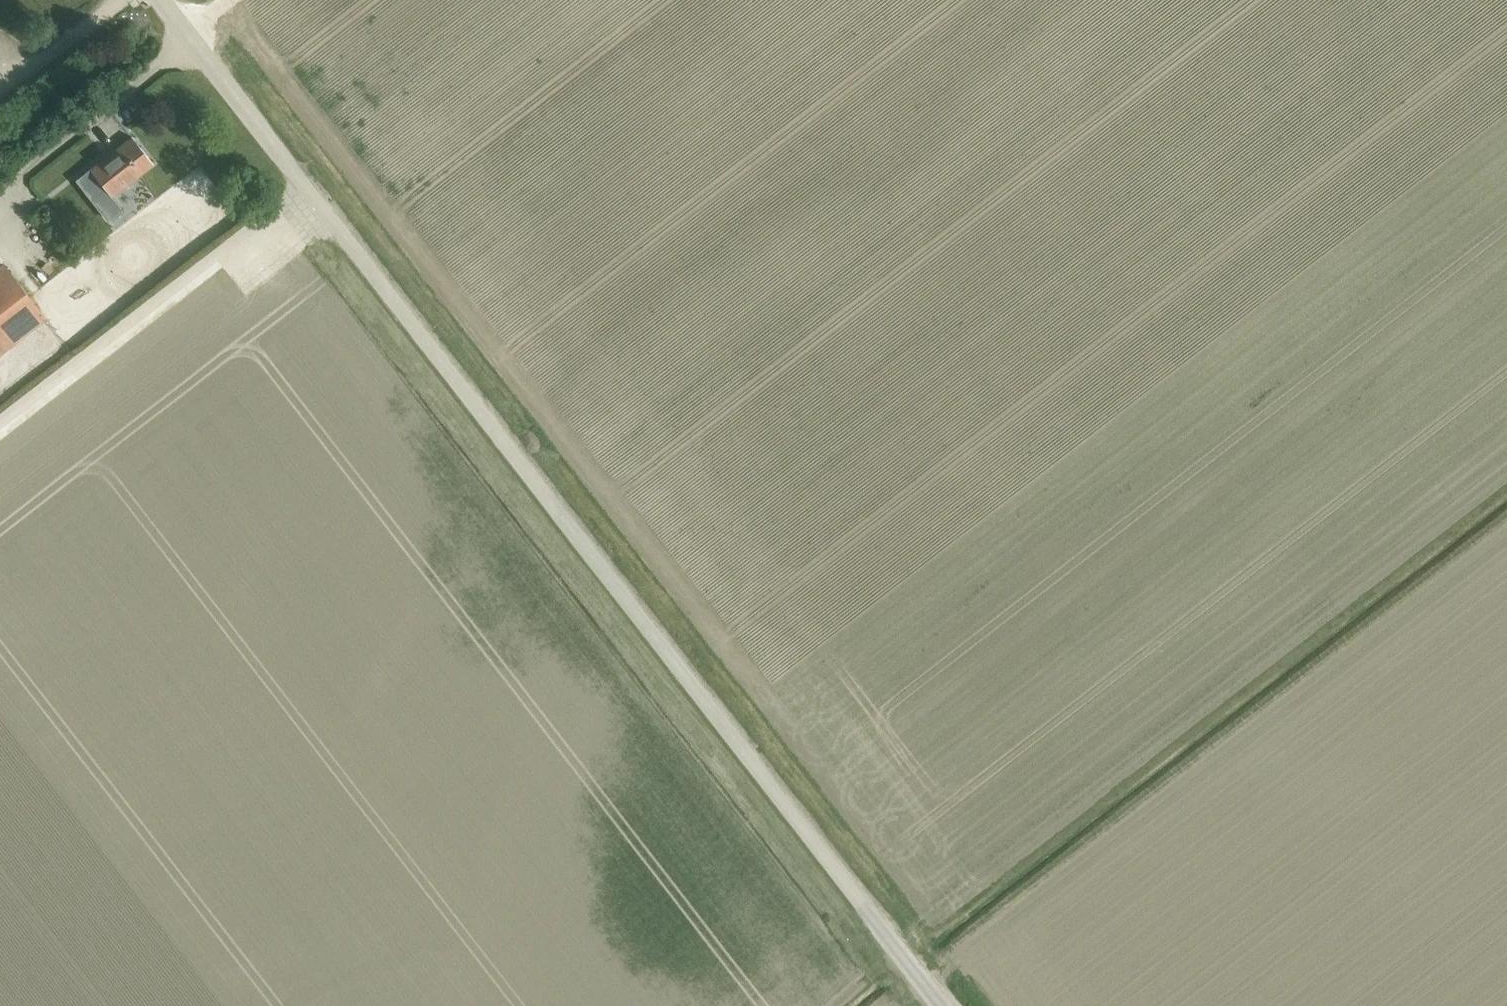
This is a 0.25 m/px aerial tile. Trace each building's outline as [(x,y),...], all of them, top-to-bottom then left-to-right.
[(111,196),(153,164),(131,136),(89,168),(111,196)] [(44,317),(2,263),(0,265),(0,352),(44,317)]
